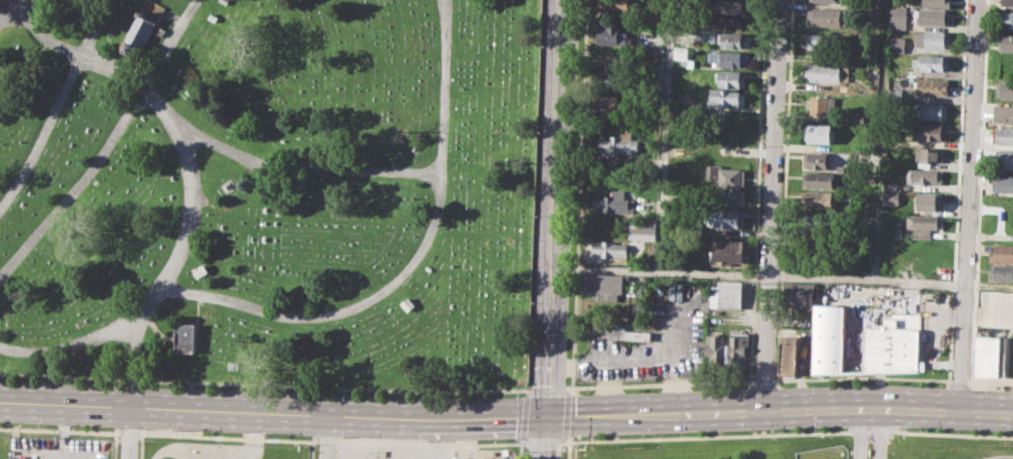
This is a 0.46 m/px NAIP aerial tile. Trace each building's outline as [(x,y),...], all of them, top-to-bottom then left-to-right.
[(119,49),(144,0),(152,0),(165,7),(156,24),(167,30),(163,36),(153,30),(138,59),(119,49)] [(601,11),(602,0),(632,0),(631,12),(601,11)] [(711,12),(712,0),(748,0),(748,14),(711,12)] [(866,0),(880,0),(879,19),(865,18),(866,0)] [(807,10),(812,10),(812,6),(848,8),(847,28),(811,27),(812,23),(807,23),(807,10)] [(890,6),(907,6),(906,28),(889,28),(890,6)] [(915,8),(950,10),(950,26),(914,25),(915,8)] [(1003,11),(1012,11),(1012,26),(1003,26),(1003,11)] [(647,13),(664,14),(664,26),(647,26),(647,13)] [(715,15),(748,16),(748,28),(714,27),(715,15)] [(597,26),(628,27),(628,37),(632,37),(632,45),(597,44),(597,26)] [(704,30),(722,31),(721,33),(746,34),(746,48),(721,47),(721,40),(703,39),(704,30)] [(917,30),(953,31),(952,47),(916,46),(917,30)] [(808,33),(843,34),(842,51),(807,50),(808,33)] [(1000,34),(1012,34),(1012,51),(1000,51),(1000,34)] [(889,35),(904,35),(904,53),(889,53),(889,35)] [(674,45),(687,46),(686,60),(673,59),(674,45)] [(707,51),(746,52),(745,67),(715,65),(716,61),(707,61),(707,51)] [(596,53),(628,54),(628,64),(622,64),(622,71),(604,71),(604,64),(596,64),(596,53)] [(920,54),(950,55),(950,72),(919,71),(919,66),(914,66),(914,57),(920,58),(920,54)] [(686,60),(686,68),(694,68),(695,60),(686,60)] [(806,63),(840,65),(840,83),(805,81),(806,63)] [(714,70),(745,72),(745,88),(718,87),(718,81),(714,81),(714,70)] [(595,73),(628,75),(628,89),(594,87),(595,73)] [(917,78),(948,79),(947,95),(916,94),(917,78)] [(997,80),(1012,81),(1012,99),(997,98),(997,80)] [(710,90),(742,91),(741,106),(709,105),(710,90)] [(595,94),(630,95),(629,115),(594,114),(595,94)] [(810,95),(835,96),(835,106),(827,105),(827,116),(809,115),(810,108),(805,107),(805,99),(809,99),(810,95)] [(914,102),(946,103),(945,120),(914,119),(914,102)] [(993,105),(1012,106),(1012,122),(993,121),(993,105)] [(920,123),(947,124),(946,141),(919,140),(919,136),(915,136),(915,127),(920,127),(920,123)] [(808,124),(831,125),(831,143),(807,142),(808,124)] [(995,126),(1012,127),(1012,145),(995,144),(995,126)] [(598,138),(610,138),(611,134),(621,135),(621,130),(635,130),(634,141),(643,141),(643,155),(597,154),(598,138)] [(914,147),(942,147),(942,162),(914,161),(914,147)] [(996,149),(1012,150),(1012,169),(995,168),(996,149)] [(802,152),(830,153),(830,168),(802,168),(802,152)] [(743,188),(743,167),(706,167),(705,179),(718,179),(718,187),(743,188)] [(904,169),(942,170),(941,185),(904,184),(904,169)] [(802,172),(835,173),(834,188),(801,187),(802,172)] [(996,175),(1012,175),(1012,195),(992,194),(992,181),(996,181),(996,175)] [(710,188),(746,189),(745,206),(709,205),(710,188)] [(594,197),(603,197),(603,194),(613,194),(613,189),(625,189),(625,198),(636,199),(636,213),(603,212),(604,209),(594,208),(594,197)] [(801,190),(835,192),(834,208),(800,207),(801,190)] [(883,191),(899,191),(898,203),(883,203),(883,191)] [(917,192),(941,193),(940,210),(917,209),(917,192)] [(709,208),(744,209),(744,221),(739,221),(739,227),(708,226),(709,208)] [(799,212),(834,213),(833,230),(799,229),(799,212)] [(905,215),(943,216),(942,230),(929,229),(929,239),(914,238),(914,228),(905,227),(905,215)] [(631,221),(655,222),(654,240),(630,239),(631,221)] [(716,238),(743,239),(742,262),(707,261),(708,250),(716,250),(716,238)] [(592,242),(627,243),(627,257),(603,257),(603,264),(592,264),(592,242)] [(994,243),(1012,244),(1012,263),(988,262),(989,249),(994,249),(994,243)] [(989,264),(1012,265),(1012,282),(989,281),(989,264)] [(584,274),(624,276),(623,293),(618,293),(617,300),(593,299),(593,292),(583,291),(584,274)] [(718,280),(742,281),(740,308),(709,307),(710,286),(717,286),(718,280)] [(785,282),(815,284),(814,305),(814,307),(784,306),(785,282)] [(814,305),(811,373),(843,372),(846,306),(814,305)] [(864,371),(865,327),(892,327),(892,312),(922,313),(920,370),(864,371)] [(177,322),(196,323),(195,352),(175,351),(177,322)] [(706,330),(723,331),(722,363),(705,362),(706,330)] [(729,330),(749,331),(748,345),(743,344),(743,354),(746,355),(746,366),(727,365),(729,330)] [(976,336),(981,336),(982,330),(990,331),(990,336),(1008,336),(1006,376),(974,375),(976,336)] [(626,338),(650,341),(651,334),(627,331),(626,338)] [(781,334),(798,335),(797,374),(780,374),(781,334)]
